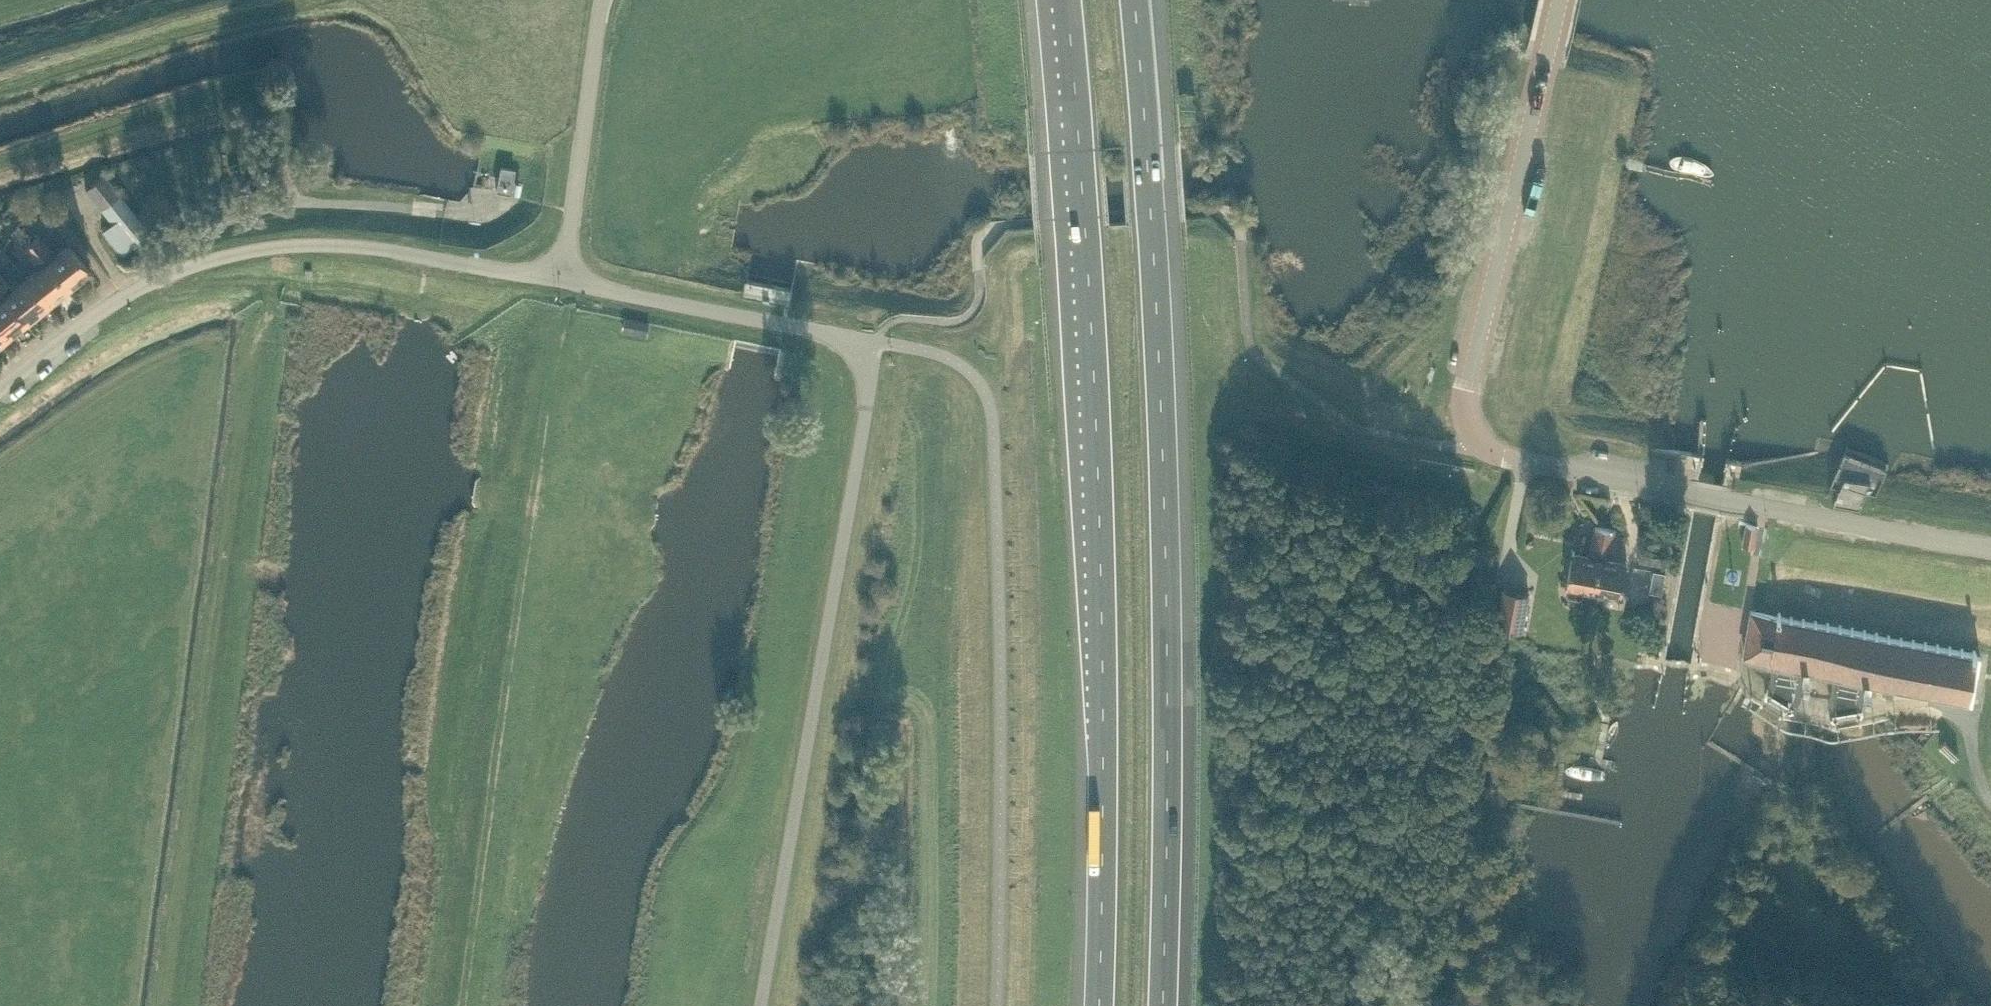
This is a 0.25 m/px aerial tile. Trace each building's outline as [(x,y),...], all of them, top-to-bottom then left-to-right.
[(509,192),(513,169),(500,166),(496,189),(509,192)] [(111,221),(101,228),(111,241),(122,254),(150,232),(103,174),(85,189),(111,221)] [(67,288),(89,270),(68,244),(54,255),(37,234),(29,241),(67,288)] [(46,305),(67,288),(29,241),(22,247),(38,268),(25,278),(46,305)] [(304,268),(304,276),(312,276),(312,268),(304,268)] [(25,278),(12,289),(0,274),(0,290),(25,322),(46,305),(25,278)] [(25,322),(0,290),(0,333),(4,338),(25,322)] [(651,319),(625,314),(623,328),(649,332),(651,319)] [(1728,519),(1728,535),(1744,534),(1743,518),(1728,519)] [(1744,539),(1753,541),(1757,525),(1747,523),(1744,539)] [(1594,589),(1606,527),(1595,525),(1591,544),(1596,545),(1594,557),(1572,553),(1566,584),(1568,584),(1567,590),(1569,593),(1579,595),(1582,593),(1583,587),(1594,589)] [(1606,527),(1594,589),(1621,595),(1627,562),(1605,558),(1607,547),(1612,548),(1616,529),(1606,527)] [(1496,625),(1522,629),(1529,594),(1503,589),(1496,625)] [(1745,652),(1969,695),(1977,653),(1751,613),(1745,652)] [(1632,619),(1629,634),(1642,636),(1645,622),(1632,619)] [(1758,665),(1757,683),(1767,683),(1768,666),(1758,665)]
